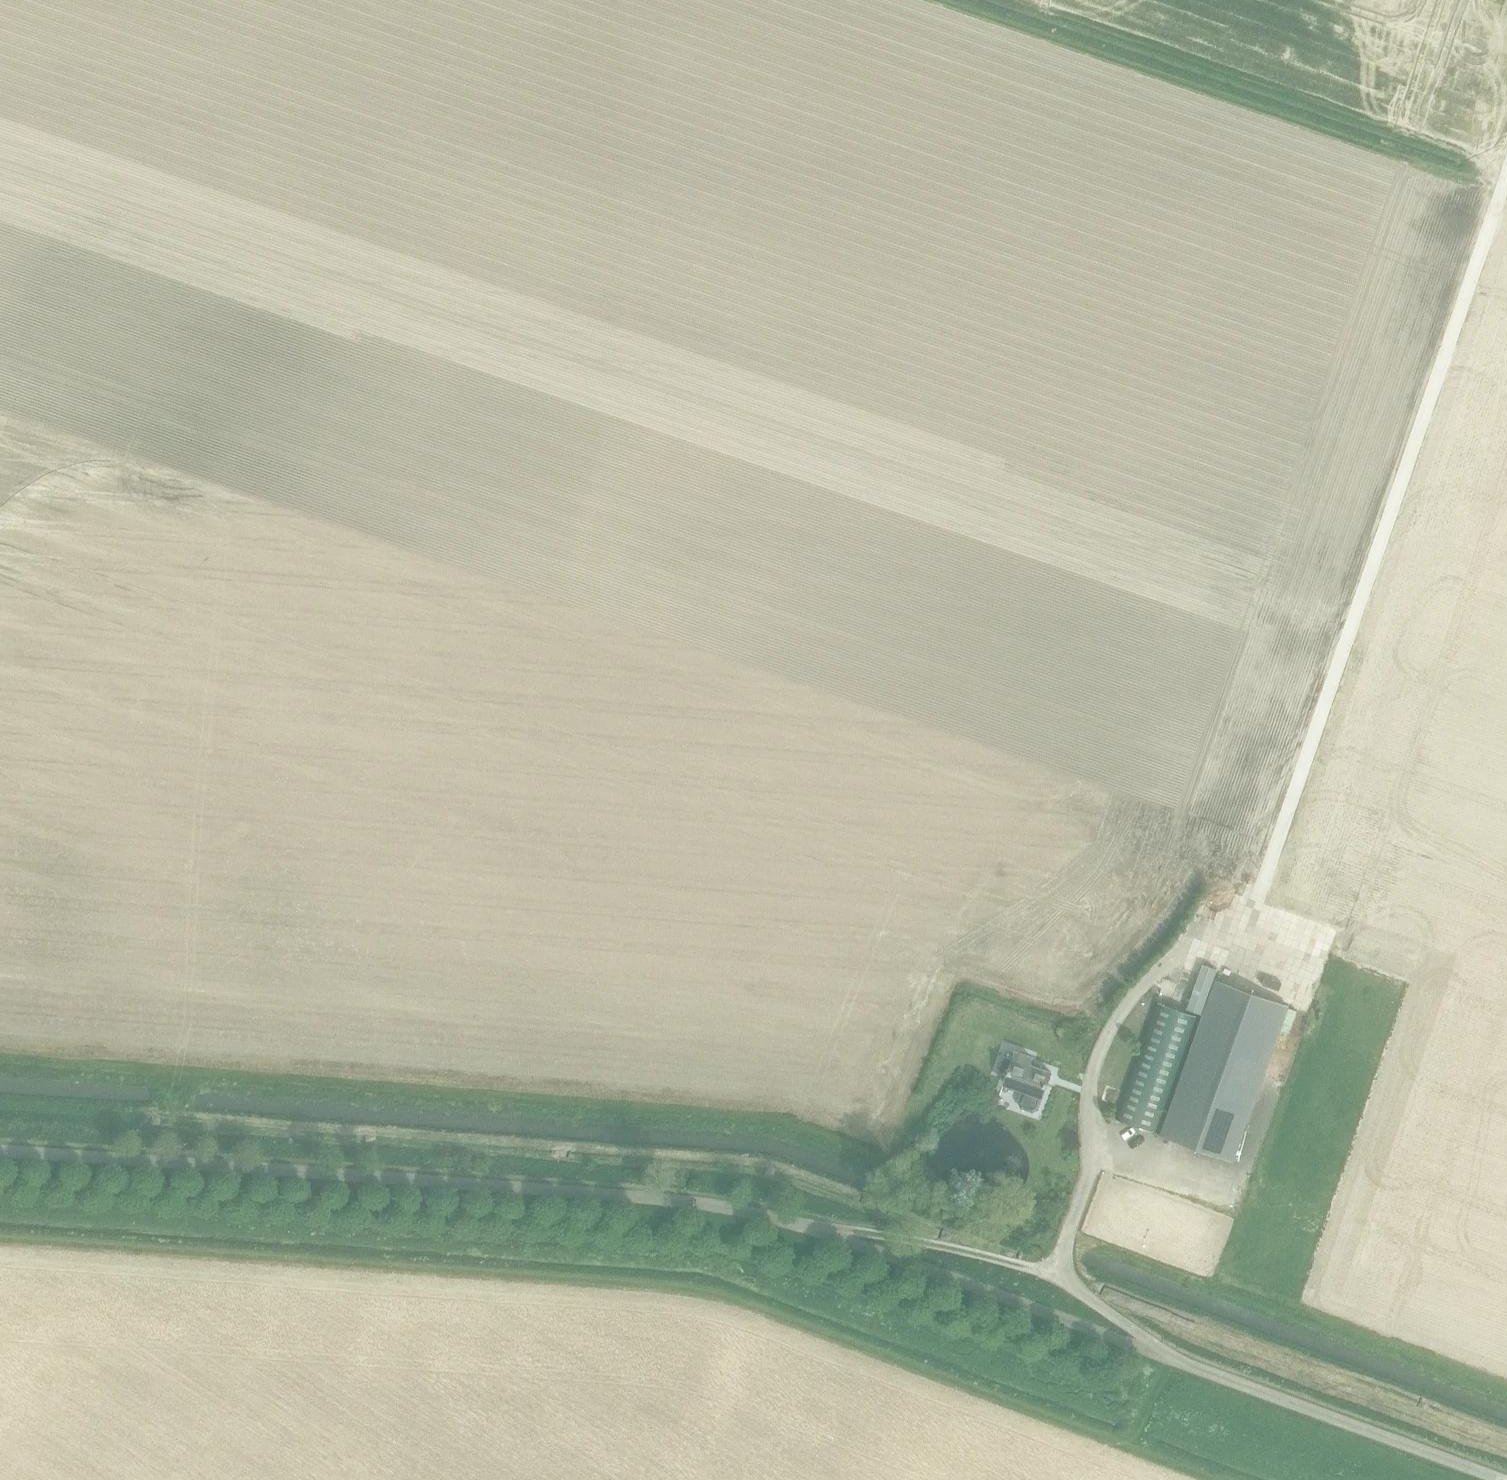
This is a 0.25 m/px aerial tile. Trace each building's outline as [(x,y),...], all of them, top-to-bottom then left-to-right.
[(1234,1161),(1240,1143),(1289,1007),(1217,981),(1161,1136),(1234,1161)] [(1157,1133),(1199,1015),(1157,1000),(1115,1118),(1157,1133)] [(1004,1056),(1003,1060),(999,1071),(1008,1074),(1005,1084),(1024,1090),(1019,1103),(1022,1108),(1033,1112),(1038,1110),(1051,1072),(1030,1065),(1032,1058),(1016,1052),(1014,1059),(1004,1056)]
